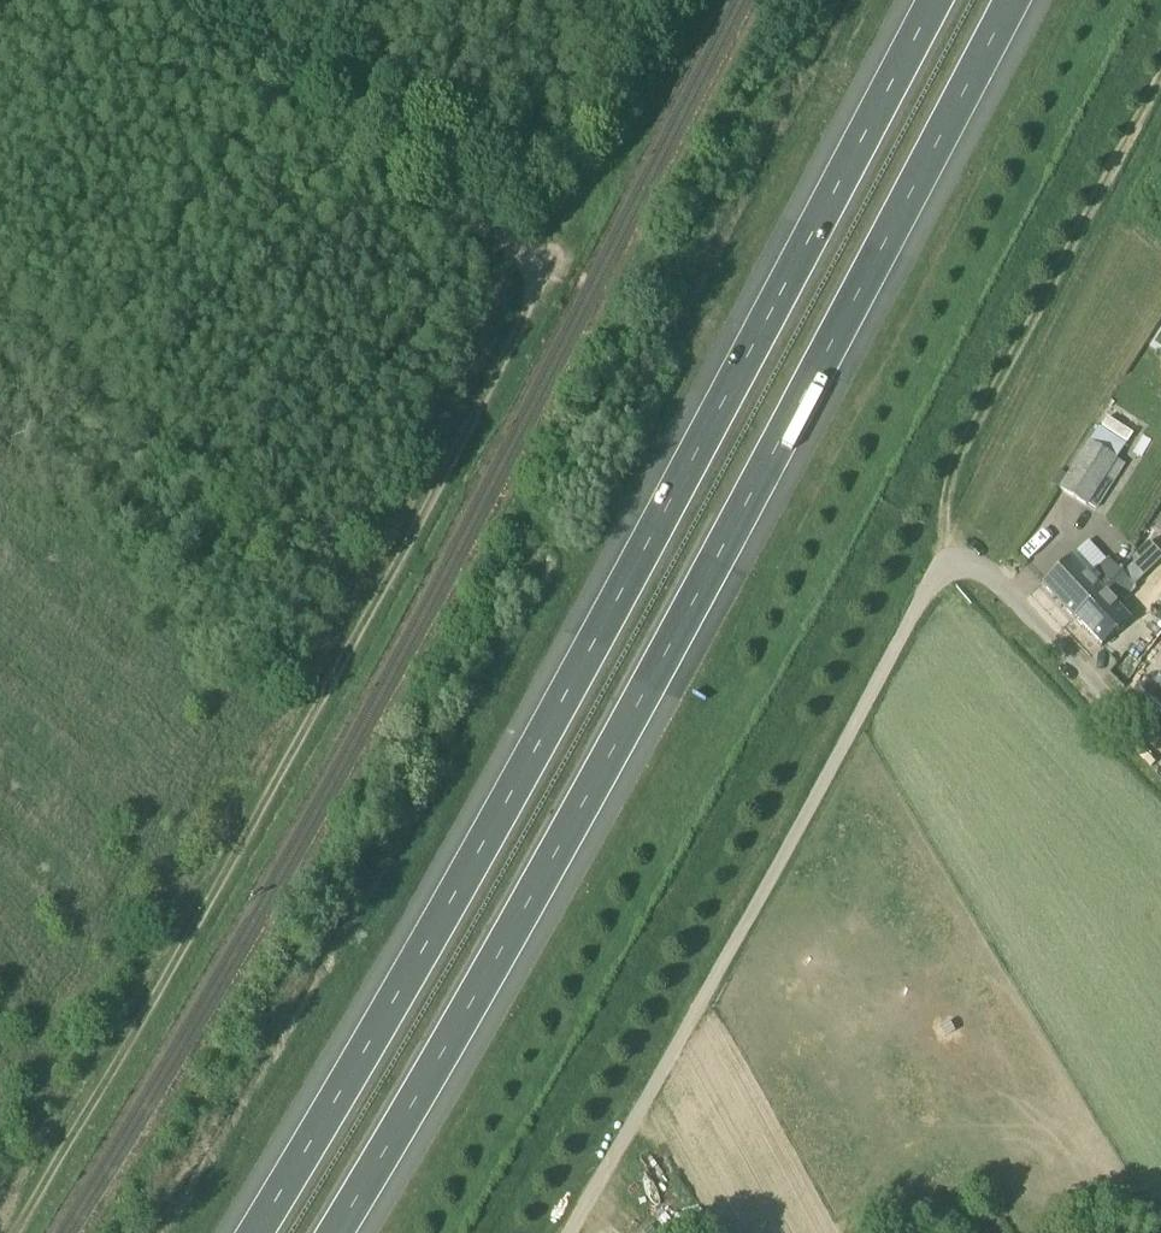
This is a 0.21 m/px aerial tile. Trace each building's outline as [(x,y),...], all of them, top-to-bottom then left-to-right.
[(1096,510),(1125,465),(1117,460),(1125,447),(1098,430),(1090,443),(1060,490),(1086,507),(1088,505),(1096,510)] [(1153,528),(1160,533),(1160,515),(1153,528)] [(1109,563),(1088,542),(1042,585),(1075,619),(1123,575),(1110,562),(1109,563)] [(1075,619),(1102,648),(1130,621),(1111,601),(1117,595),(1121,599),(1134,587),(1123,575),(1075,619)] [(1144,698),(1160,713),(1160,679),(1144,698)]
